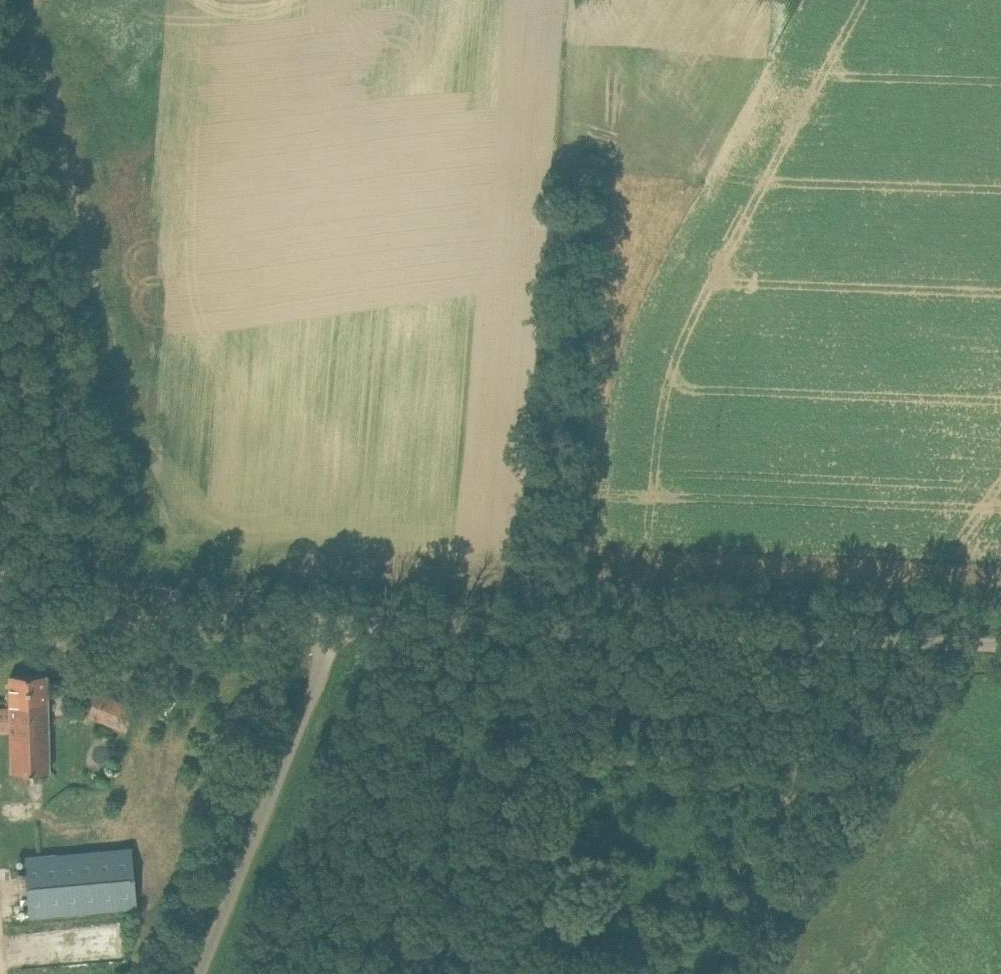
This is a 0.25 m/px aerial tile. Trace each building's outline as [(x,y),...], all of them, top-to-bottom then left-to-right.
[(10,674),(12,770),(49,769),(47,673),(10,674)] [(91,694),(83,713),(127,729),(136,707),(89,688),(87,693),(91,694)] [(25,857),(30,915),(138,905),(132,847),(25,857)]
